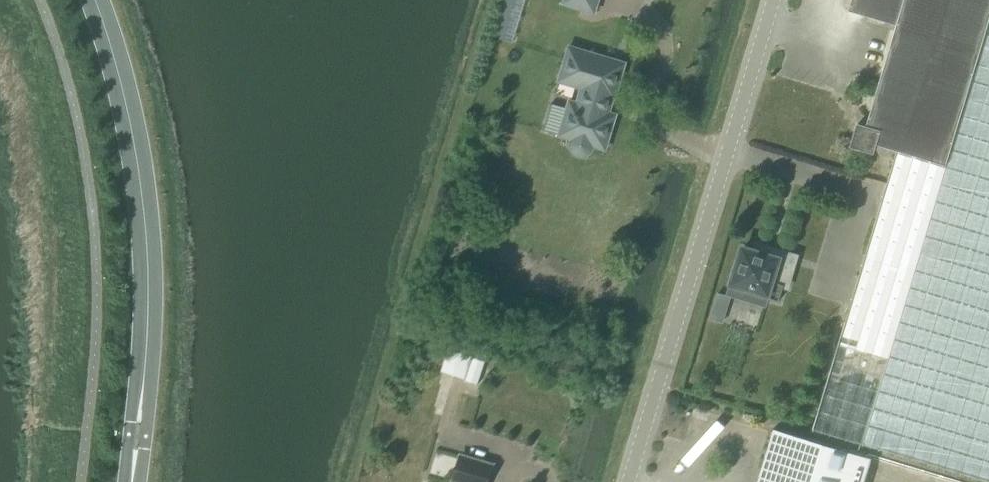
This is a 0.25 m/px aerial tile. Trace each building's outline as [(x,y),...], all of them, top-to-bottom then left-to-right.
[(594,11),(597,0),(564,0),(563,2),(594,11)] [(943,165),(988,12),(988,0),(850,0),(847,9),(895,24),(865,125),(857,123),(849,144),(871,152),(873,144),(895,150),(943,165)] [(886,358),(837,343),(812,428),(988,481),(988,12),(943,165),(886,358)] [(624,62),(569,46),(559,80),(582,87),(577,102),(569,100),(559,134),(570,138),(570,140),(569,144),(571,149),(574,153),(578,155),(583,155),(587,154),(591,151),(593,147),(593,145),(605,148),(615,114),(604,110),(608,95),(614,97),(624,62)] [(895,150),(837,343),(886,358),(943,165),(895,150)] [(783,287),(786,288),(796,255),(777,249),(775,253),(760,248),(759,252),(742,247),(732,282),(752,288),(751,292),(778,300),(783,287)] [(482,385),(489,364),(474,359),(467,380),(482,385)] [(757,481),(864,481),(872,457),(774,427),(757,481)] [(492,463),(461,454),(454,478),(467,481),(486,481),(492,463)]
